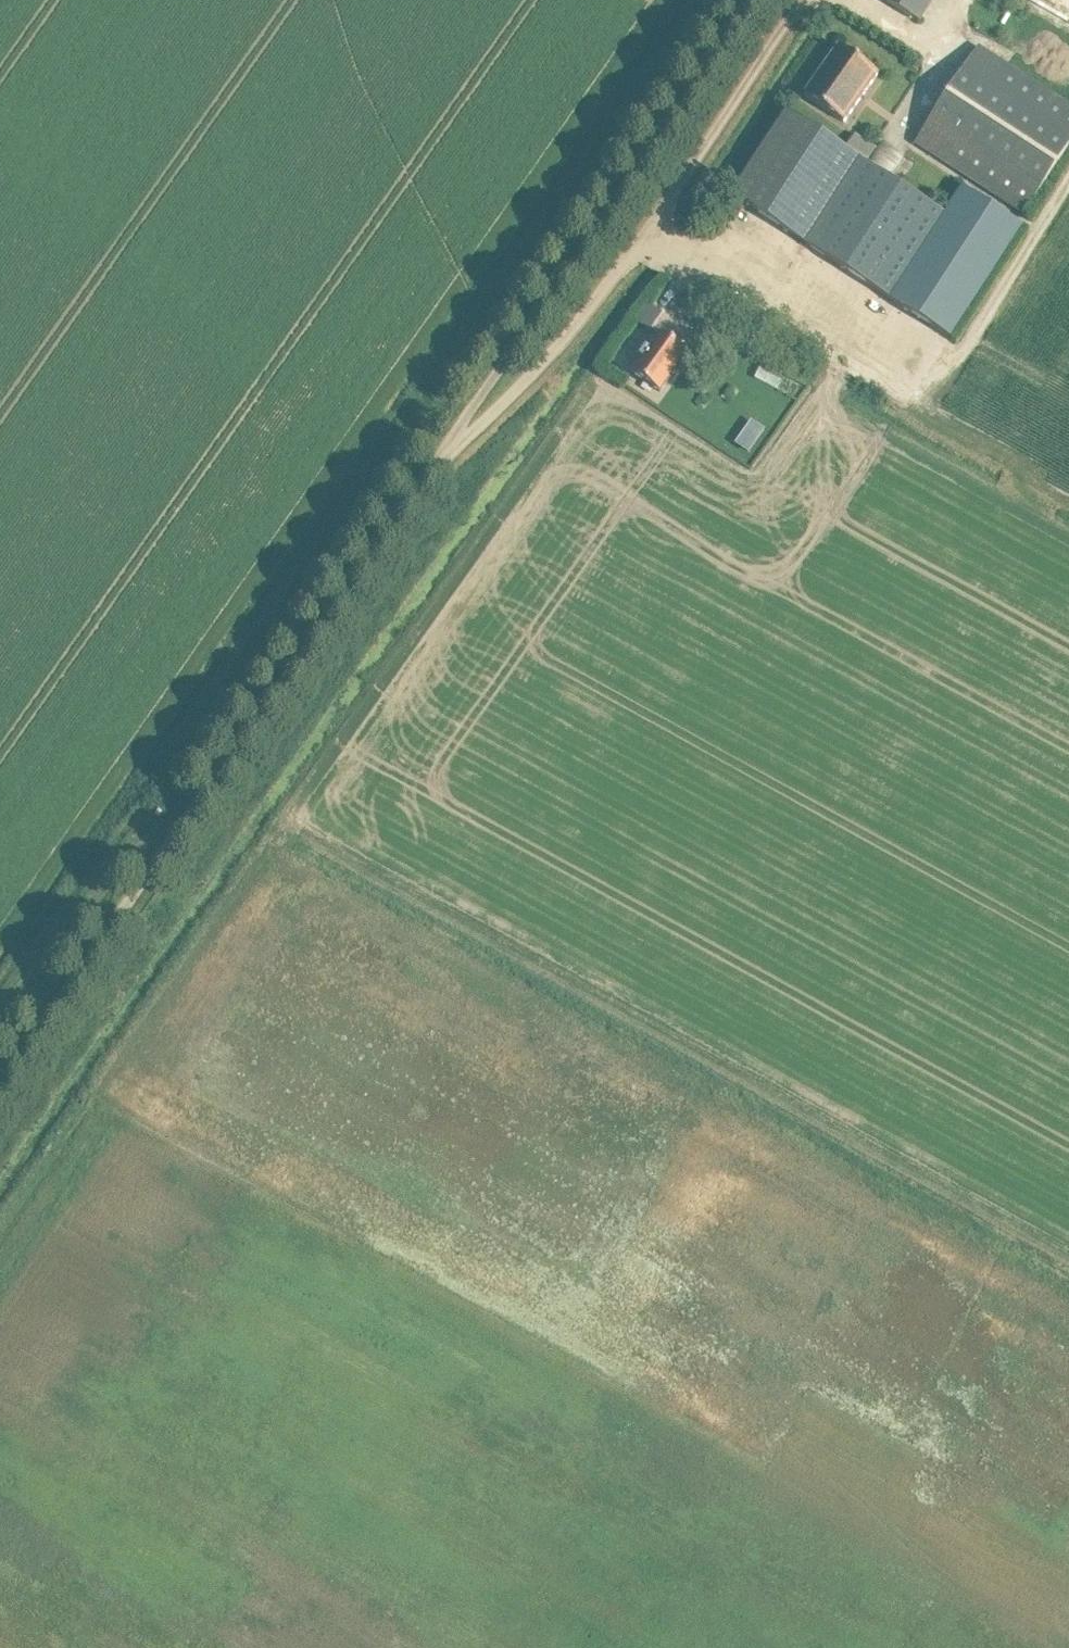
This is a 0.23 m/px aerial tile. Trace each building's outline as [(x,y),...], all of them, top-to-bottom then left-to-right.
[(921,24),(936,0),(884,0),(921,24)] [(1035,15),(1010,60),(1068,94),(1068,34),(1035,15)] [(843,124),(879,73),(840,46),(805,96),(843,124)] [(1068,148),(1068,106),(979,47),(916,143),(1025,215),(1068,148)] [(806,244),(860,160),(786,112),(732,196),(806,244)] [(899,119),(890,137),(910,147),(919,129),(899,119)] [(946,215),(879,172),(860,160),(806,244),(891,299),(890,300),(951,340),(1024,228),(963,188),(946,215)] [(650,332),(663,314),(648,304),(636,322),(650,332)] [(688,353),(659,333),(648,350),(647,349),(641,358),(642,358),(632,372),(660,392),(688,353)]
